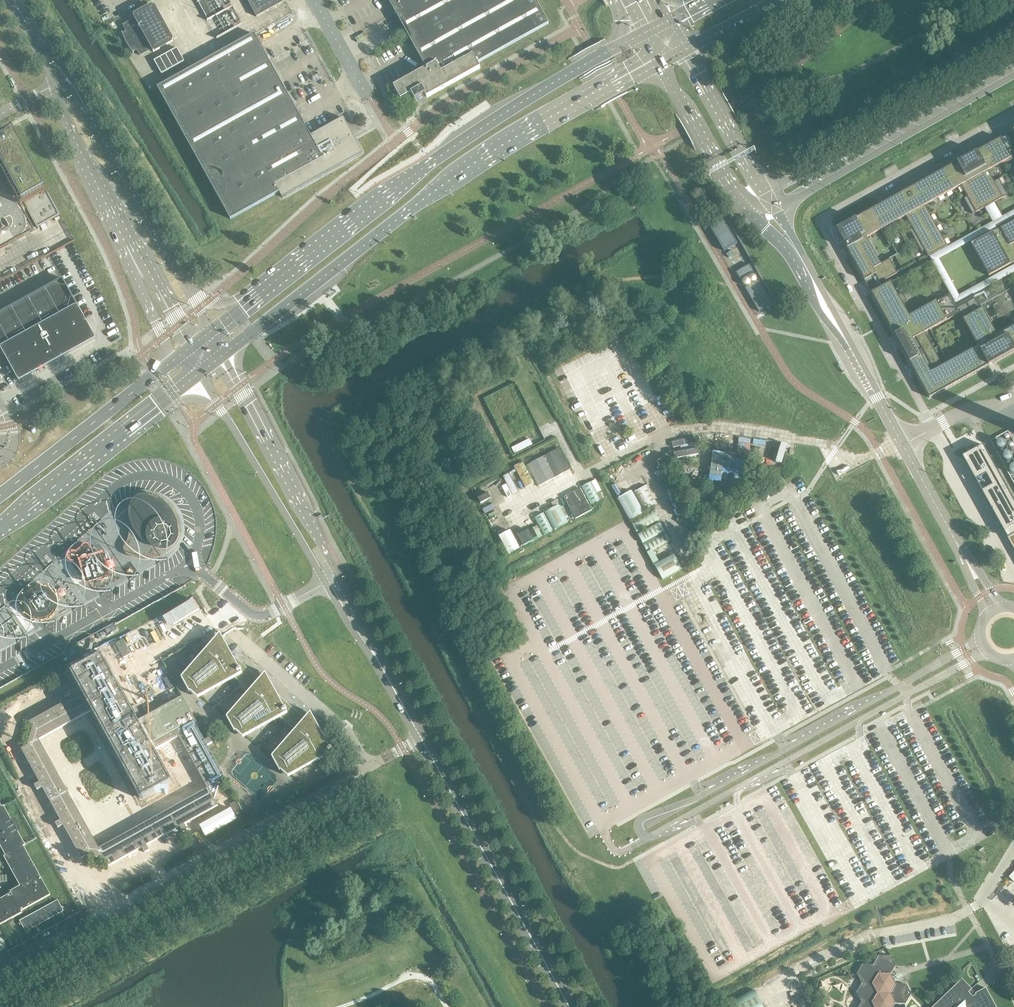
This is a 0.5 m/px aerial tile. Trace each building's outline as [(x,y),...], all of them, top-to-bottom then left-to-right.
[(184,1),(184,0),(162,0),(166,9),(184,1)] [(199,0),(213,28),(219,25),(220,28),(226,28),(227,29),(232,29),(241,24),(238,18),(232,18),(233,23),(220,23),(220,19),(227,19),(225,15),(229,13),(229,5),(220,5),(220,0),(200,0),(199,0)] [(285,0),(248,0),(257,16),(256,16),(257,17),(286,1),(285,0)] [(535,0),(388,0),(426,68),(398,84),(393,86),(401,99),(405,97),(411,93),(414,100),(425,94),(427,97),(480,68),(477,63),(548,23),(535,0)] [(173,41),(153,5),(134,16),(135,19),(123,26),(126,31),(122,34),(123,36),(124,39),(126,43),(128,45),(129,48),(131,50),(133,52),(137,50),(140,55),(152,49),(153,52),(173,41)] [(311,136),(304,123),(255,35),(158,88),(230,219),(233,224),(282,197),(363,153),(356,140),(343,118),(311,136)] [(155,59),(162,73),(185,61),(178,46),(155,59)] [(954,129),(943,135),(946,140),(957,134),(954,129)] [(19,140),(13,130),(0,138),(0,160),(37,227),(60,215),(34,167),(19,140)] [(947,245),(925,205),(961,185),(967,196),(964,198),(972,214),(976,212),(982,208),(993,202),(1007,194),(999,179),(994,181),(988,170),(1011,157),(1000,138),(836,229),(864,280),(872,276),(873,279),(877,277),(880,283),(897,273),(889,259),(880,264),(866,237),(882,228),(884,231),(899,222),(898,220),(905,216),(912,228),(910,230),(922,252),(925,250),(928,256),(947,245)] [(894,162),(882,168),(885,173),(897,167),(894,162)] [(34,229),(0,167),(0,248),(34,229)] [(1013,262),(1013,219),(971,243),(989,276),(1013,262)] [(724,251),(737,243),(724,220),(710,228),(724,251)] [(772,304),(759,280),(755,282),(756,281),(757,280),(757,279),(757,278),(757,277),(757,276),(756,275),(756,274),(755,274),(754,273),(753,273),(752,273),(751,273),(750,274),(750,273),(753,271),(749,264),(736,272),(740,279),(743,277),(744,277),(743,278),(742,278),(742,279),(742,280),(741,281),(741,282),(742,282),(742,283),(742,284),(743,285),(744,285),(744,286),(745,286),(746,286),(748,286),(748,285),(749,286),(745,288),(759,311),(772,304)] [(872,276),(864,280),(871,292),(880,287),(878,284),(880,283),(877,277),(873,279),(872,276)] [(62,279),(0,313),(0,347),(19,380),(62,356),(96,338),(85,319),(62,279)] [(997,335),(974,295),(956,305),(949,293),(931,303),(930,301),(918,307),(919,310),(909,315),(902,303),(907,301),(902,292),(898,295),(892,284),(890,282),(891,282),(890,282),(880,287),(871,292),(898,342),(929,398),(1013,351),(1013,325),(997,335)] [(596,414),(581,422),(585,429),(586,429),(600,422),(596,414)] [(696,436),(672,439),(675,458),(698,455),(696,436)] [(515,453),(532,444),(529,439),(512,447),(515,453)] [(961,456),(1013,552),(1013,501),(983,444),(961,456)] [(560,447),(538,457),(549,479),(571,468),(560,447)] [(724,466),(725,451),(713,450),(709,484),(732,486),(733,471),(741,471),(741,464),(736,464),(736,468),(724,466)] [(1003,454),(1004,456),(1005,458),(1008,459),(1011,458),(1012,455),(1012,453),(1010,451),(1007,450),(1005,451),(1003,454)] [(522,461),(513,466),(524,487),(533,483),(522,461)] [(684,467),(683,481),(695,481),(695,467),(684,467)] [(597,496),(602,494),(595,479),(591,481),(597,496)] [(658,504),(647,485),(633,492),(644,511),(658,504)] [(580,488),(564,496),(575,518),(592,510),(580,488)] [(644,513),(631,490),(618,498),(630,520),(644,513)] [(168,510),(166,507),(169,504),(170,504),(169,503),(168,502),(166,500),(165,499),(163,498),(163,499),(161,503),(160,502),(159,501),(158,500),(156,499),(154,498),(152,498),(150,497),(148,497),(146,497),(144,497),(142,497),(139,498),(138,499),(137,500),(135,502),(135,503),(134,504),(133,506),(132,508),(132,509),(131,511),(131,512),(131,514),(131,516),(131,517),(132,519),(132,520),(132,521),(133,522),(134,524),(135,526),(135,527),(136,529),(138,531),(140,534),(142,537),(144,538),(146,541),(149,543),(150,543),(152,545),(154,546),(156,546),(157,547),(159,547),(160,547),(162,547),(164,547),(166,546),(167,545),(169,545),(170,544),(172,543),(173,542),(174,540),(174,539),(175,537),(175,535),(176,533),(176,532),(176,530),(176,529),(176,528),(176,526),(175,525),(175,523),(174,520),(173,518),(172,517),(172,516),(171,514),(169,512),(168,510)] [(559,505),(545,512),(553,530),(568,523),(559,505)] [(660,521),(653,508),(644,513),(630,520),(637,534),(660,521)] [(643,543),(665,531),(660,522),(638,534),(643,543)] [(510,530),(499,536),(508,554),(519,549),(510,530)] [(643,544),(648,553),(652,550),(670,541),(665,532),(643,544)] [(111,578),(104,553),(94,555),(92,552),(92,551),(91,549),(91,548),(91,547),(90,546),(89,545),(88,544),(87,544),(85,544),(84,544),(84,545),(83,545),(82,546),(81,547),(80,549),(79,550),(78,551),(76,550),(75,550),(74,550),(73,550),(72,551),(71,551),(70,552),(69,553),(68,554),(68,555),(68,556),(67,557),(67,558),(67,559),(68,559),(68,560),(69,561),(70,562),(71,562),(72,561),(74,564),(76,565),(77,567),(78,568),(79,569),(79,571),(80,571),(80,572),(80,573),(80,574),(81,575),(82,576),(83,577),(84,577),(86,585),(111,578)] [(659,563),(652,550),(648,553),(654,565),(659,563)] [(681,569),(674,555),(659,563),(654,565),(662,579),(681,569)] [(56,606),(56,602),(56,598),(54,594),(51,591),(50,590),(44,588),(39,587),(35,588),(32,590),(28,593),(26,596),(25,601),(19,604),(22,609),(25,607),(26,609),(27,612),(30,615),(32,617),(29,618),(32,623),(38,619),(42,619),(46,618),(50,617),(53,614),(55,610),(56,606)] [(169,610),(148,622),(154,634),(180,620),(169,610)] [(116,641),(123,656),(155,640),(147,625),(116,641)] [(207,645),(180,676),(180,677),(184,684),(188,691),(189,690),(195,696),(196,696),(197,696),(200,695),(233,676),(240,682),(244,685),(248,689),(227,714),(225,715),(225,716),(225,717),(233,731),(233,730),(234,730),(241,736),(242,736),(245,734),(279,716),(284,721),(293,729),(272,753),(271,755),(270,755),(270,756),(278,770),(279,770),(279,769),(286,775),(287,775),(290,774),(323,755),(331,751),(309,711),(303,717),(272,689),(264,671),(258,678),(230,653),(218,632),(207,645)] [(185,824),(218,806),(214,799),(219,783),(226,779),(207,745),(212,743),(210,738),(205,741),(197,727),(199,726),(182,696),(139,720),(133,718),(99,656),(70,672),(81,693),(67,701),(64,696),(60,699),(62,704),(29,722),(33,729),(28,745),(21,749),(40,782),(35,785),(37,789),(37,790),(42,787),(61,820),(55,823),(58,828),(63,825),(82,858),(88,855),(105,859),(109,866),(142,848),(145,853),(150,850),(147,845),(180,827),(183,832),(187,829),(185,824)] [(61,820),(42,787),(37,790),(37,789),(24,796),(43,830),(55,823),(61,820)] [(22,913),(21,911),(51,895),(23,846),(25,845),(4,806),(2,807),(0,803),(0,849),(4,856),(2,858),(18,885),(10,890),(11,892),(0,897),(0,925),(22,913)] [(64,911),(61,906),(58,900),(20,921),(26,932),(64,911)] [(906,984),(895,984),(892,979),(890,975),(896,966),(890,956),(879,955),(873,964),(863,964),(857,974),(862,983),(856,993),(861,1002),(858,1006),(893,1006),(895,1003),(905,1004),(911,994),(906,984)] [(932,1006),(996,1006),(985,987),(975,993),(972,989),(971,988),(962,979),(932,1006)] [(754,990),(728,1003),(730,1006),(763,1006),(754,990)]
